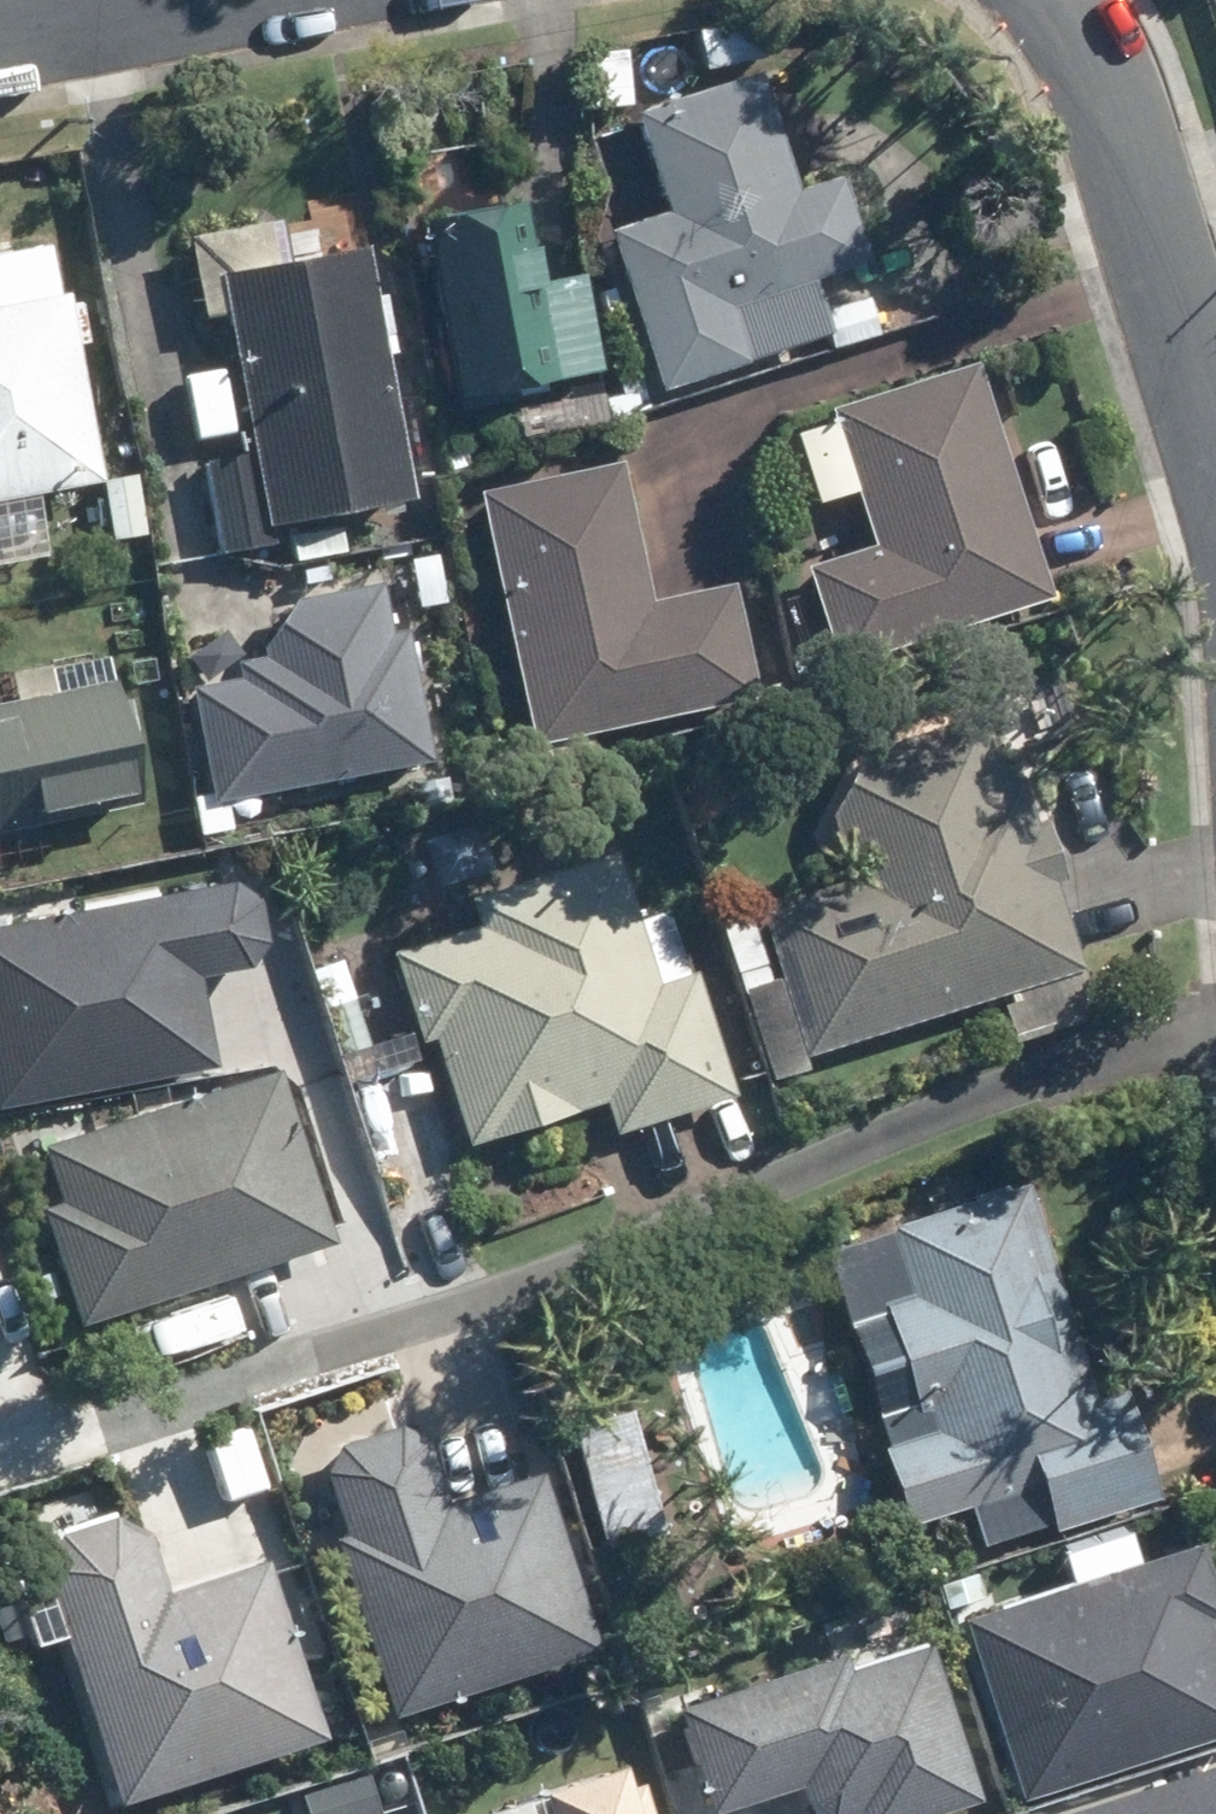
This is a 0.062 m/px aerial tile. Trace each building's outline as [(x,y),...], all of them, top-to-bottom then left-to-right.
[(626,48),(585,51),(590,108),(629,105),(626,48)] [(666,207),(605,227),(657,387),(768,352),(774,368),(877,334),(864,294),(822,310),(813,279),(869,262),(839,173),(796,186),(758,68),(633,108),(666,207)] [(423,217),(454,407),(484,402),(483,388),(600,368),(584,273),(535,282),(522,201),(423,217)] [(271,525),(412,499),(365,241),(220,269),(255,451),(201,461),(218,552),(273,543),(271,525)] [(0,304),(0,499),(100,479),(65,293),(0,304)] [(611,358),(622,395),(647,389),(636,351),(611,358)] [(829,410),(873,546),(803,568),(836,667),(1052,599),(977,362),(829,410)] [(475,489),(533,745),(757,696),(731,581),(649,599),(618,460),(475,489)] [(135,476),(103,479),(109,538),(141,535),(135,476)] [(262,660),(238,663),(241,679),(191,689),(213,798),(430,759),(405,629),(390,632),(380,582),(292,597),(260,644),(262,660)] [(139,804),(114,681),(0,703),(0,833),(139,804)] [(862,755),(831,815),(851,881),(757,910),(806,1055),(1000,994),(1014,1039),(1093,1014),(1052,881),(1065,878),(1048,818),(1033,824),(1018,775),(1001,780),(983,719),(862,755)] [(414,781),(421,806),(448,801),(443,774),(414,781)] [(731,1093),(693,971),(655,983),(614,855),(525,884),(533,911),(394,955),(420,1039),(431,1036),(465,1142),(603,1098),(614,1132),(731,1093)] [(206,1062),(186,958),(230,949),(217,883),(0,927),(0,1103),(206,1062)] [(721,927),(736,973),(763,965),(750,918),(721,927)] [(338,959),(309,970),(339,1059),(368,1051),(338,959)] [(28,1212),(68,1328),(320,1240),(263,1077),(40,1154),(57,1202),(28,1212)] [(915,1417),(927,1414),(932,1432),(889,1445),(913,1524),(1040,1485),(1054,1532),(1155,1500),(1121,1389),(1094,1397),(1026,1187),(888,1231),(909,1294),(880,1302),(915,1417)] [(214,1300),(129,1323),(140,1363),(225,1340),(214,1300)] [(628,1410),(571,1427),(608,1551),(664,1534),(628,1410)] [(583,1649),(532,1483),(436,1512),(408,1422),(305,1453),(384,1710),(583,1649)] [(125,1512),(33,1541),(43,1572),(30,1576),(100,1796),(305,1731),(209,1432),(109,1464),(125,1512)] [(1215,1728),(1215,1679),(1195,1614),(1208,1609),(1187,1545),(950,1622),(1006,1796),(1215,1728)] [(763,1744),(785,1813),(1006,1813),(955,1659),(877,1684),(884,1704),(763,1744)] [(720,1717),(747,1708),(738,1678),(710,1686),(708,1677),(667,1691),(685,1741),(724,1729),(720,1717)] [(1049,1813),(1215,1813),(1215,1764),(1049,1813)] [(643,1785),(627,1790),(620,1769),(536,1797),(541,1813),(652,1813),(643,1785)] [(299,1795),(304,1813),(370,1813),(375,1812),(362,1775),(299,1795)]
